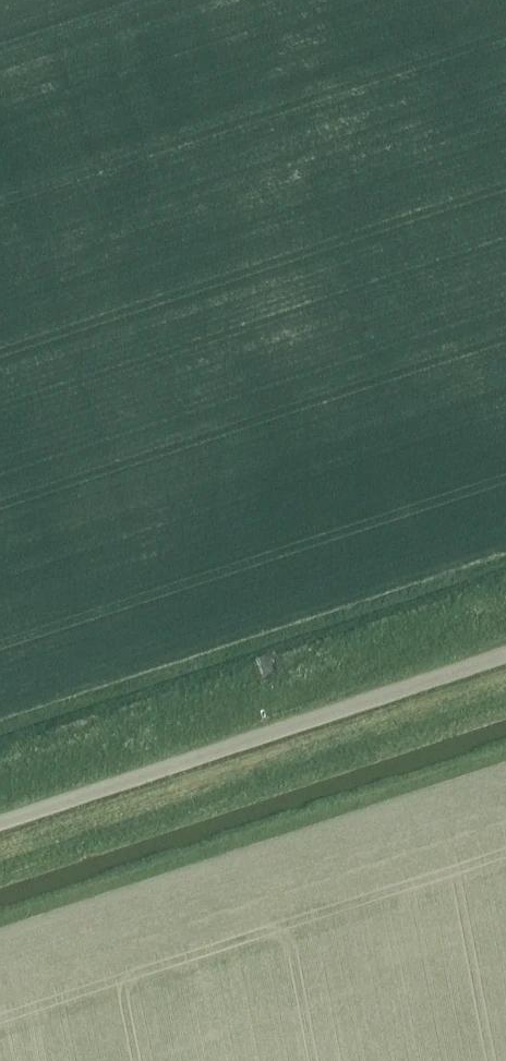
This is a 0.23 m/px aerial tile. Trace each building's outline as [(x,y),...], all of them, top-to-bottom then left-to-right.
[(256,666),(262,684),(278,679),(273,661),(256,666)]
